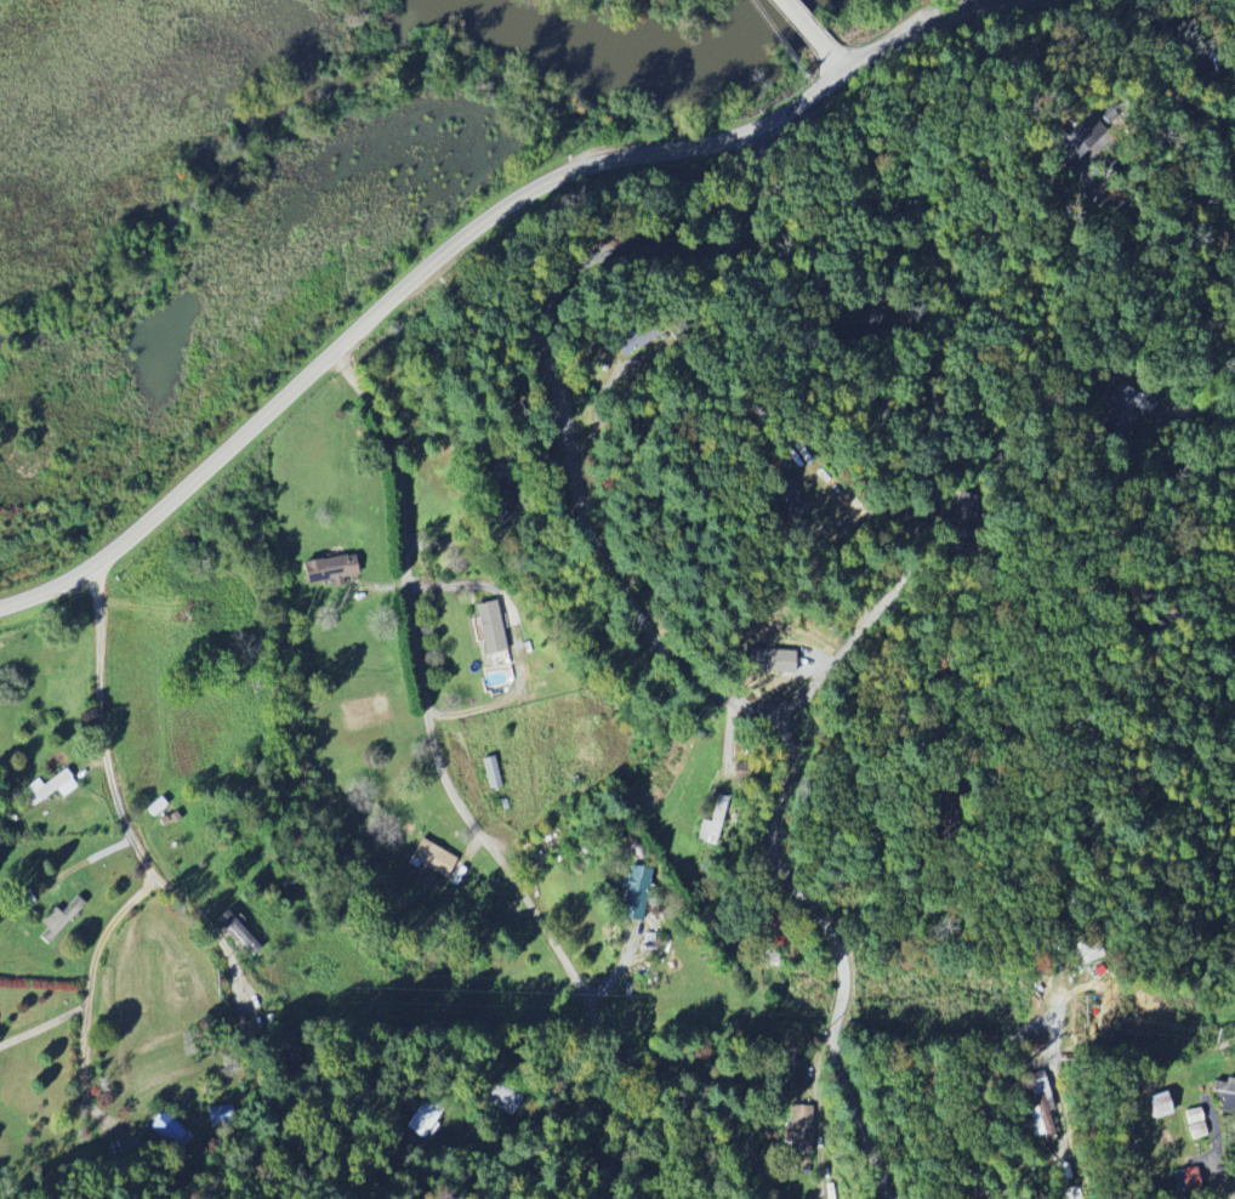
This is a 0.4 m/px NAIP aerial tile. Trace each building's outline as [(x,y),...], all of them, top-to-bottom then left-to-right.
[(339,577),(353,576),(352,556),(298,559),(299,583),(328,581),(328,587),(340,586),(339,577)] [(471,605),(483,667),(507,662),(495,600),(471,605)] [(747,673),(792,675),(793,650),(748,649),(747,673)] [(480,758),(485,788),(499,786),(494,756),(480,758)] [(35,779),(21,789),(33,807),(54,791),(60,797),(76,785),(63,768),(40,785),(35,779)] [(716,792),(708,822),(700,820),(695,839),(716,845),(728,802),(733,804),(740,779),(725,775),(722,788),(732,791),(730,796),(716,792)] [(453,856),(415,839),(405,860),(444,877),(453,856)] [(621,902),(639,905),(645,868),(627,865),(621,902)] [(51,908),(37,923),(43,928),(35,937),(47,947),(84,905),(73,895),(57,912),(51,908)] [(1225,1093),(1234,1095),(1234,1080),(1219,1077),(1218,1082),(1206,1080),(1202,1094),(1223,1098),(1225,1093)] [(1143,1118),(1162,1112),(1156,1091),(1137,1097),(1143,1118)] [(404,1127),(422,1139),(438,1115),(420,1103),(404,1127)] [(207,1108),(210,1126),(234,1121),(230,1104),(207,1108)] [(811,1107),(787,1106),(785,1152),(810,1153),(811,1107)] [(1183,1140),(1201,1135),(1194,1106),(1176,1111),(1183,1140)] [(1173,1192),(1190,1191),(1188,1167),(1172,1168),(1173,1192)]
